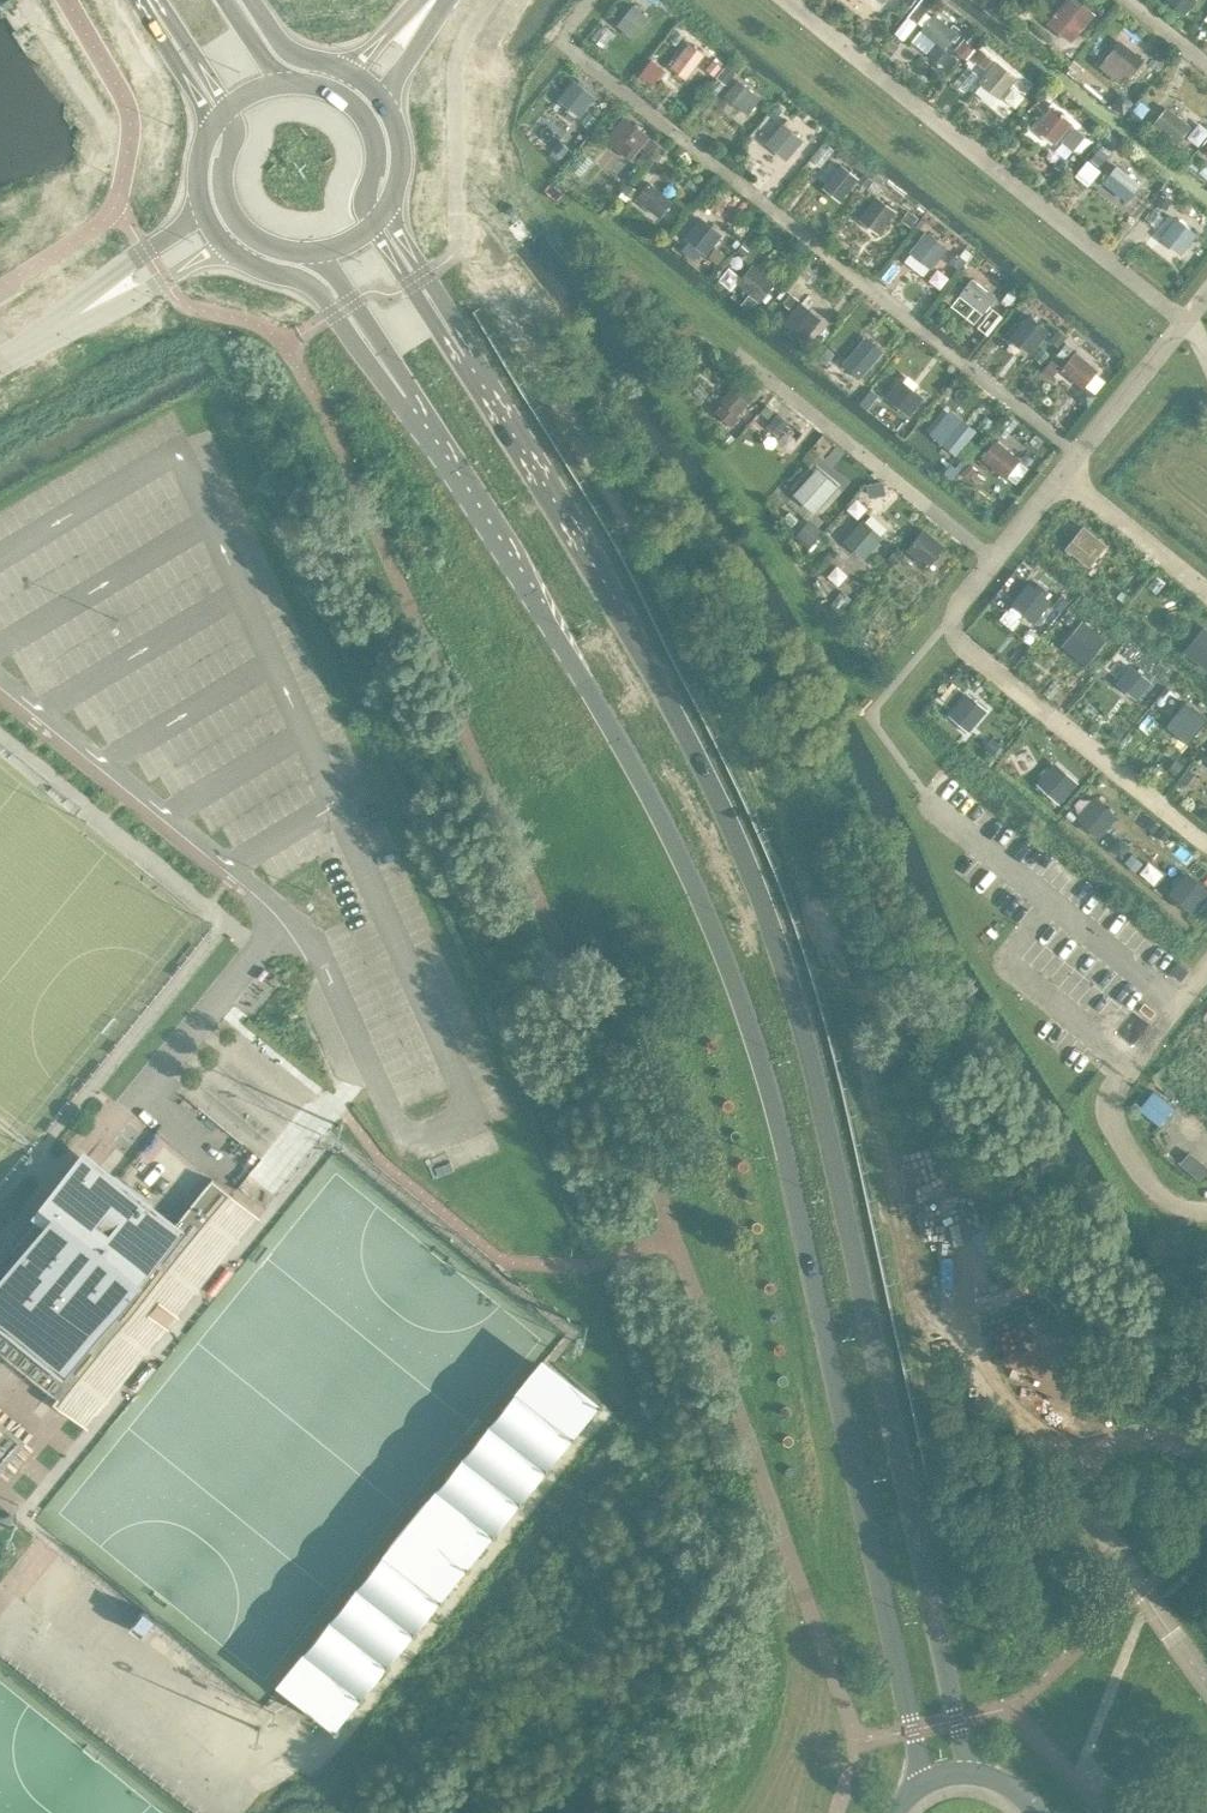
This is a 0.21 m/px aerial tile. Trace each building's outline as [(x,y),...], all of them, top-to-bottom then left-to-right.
[(1082,2),(1079,7),(1071,0),(1065,0),(1053,14),(1071,28),(1073,25),(1080,31),(1095,12),(1082,2)] [(1183,15),(1195,0),(1165,0),(1183,15)] [(633,36),(649,16),(634,4),(618,23),(633,36)] [(958,31),(934,12),(920,30),(944,49),(958,31)] [(686,79),(705,53),(689,41),(670,68),(686,79)] [(1135,67),(1112,47),(1098,64),(1121,84),(1135,67)] [(999,98),(1017,77),(997,60),(979,82),(999,98)] [(760,97),(735,78),(723,94),(747,113),(760,97)] [(580,115),(595,95),(574,79),(559,98),(580,115)] [(1057,141),(1073,122),(1054,106),(1038,126),(1057,141)] [(1189,124),(1166,106),(1151,123),(1175,142),(1189,124)] [(625,117),(612,134),(634,151),(648,135),(625,117)] [(787,159),(804,139),(784,121),(767,141),(787,159)] [(1139,183),(1115,164),(1101,181),(1125,201),(1139,183)] [(842,165),(824,187),(839,199),(857,177),(842,165)] [(673,199),(649,179),(636,196),(659,215),(673,199)] [(881,232),(897,210),(877,195),(861,217),(881,232)] [(706,252),(722,234),(701,216),(685,236),(706,252)] [(1179,253),(1195,233),(1175,217),(1159,236),(1179,253)] [(932,267),(948,247),(927,231),(911,251),(932,267)] [(775,283),(754,265),(739,282),(761,300),(775,283)] [(997,296),(973,278),(960,294),(984,312),(997,296)] [(804,337),(821,317),(802,301),(785,322),(804,337)] [(1033,353),(1051,331),(1031,314),(1012,335),(1033,353)] [(822,345),(815,354),(822,360),(830,351),(822,345)] [(860,345),(844,363),(859,375),(875,357),(860,345)] [(1099,370),(1077,351),(1062,369),(1085,387),(1099,370)] [(925,397),(901,379),(888,396),(912,414),(925,397)] [(739,415),(751,401),(733,386),(720,400),(723,402),(715,410),(733,426),(741,417),(739,415)] [(789,421),(777,412),(766,426),(778,435),(789,421)] [(944,418),(932,433),(956,452),(968,437),(944,418)] [(1007,477),(1021,457),(994,439),(981,459),(1007,477)] [(815,508),(837,482),(818,466),(796,491),(815,508)] [(865,557),(884,537),(864,519),(845,539),(865,557)] [(1084,526),(1067,546),(1084,560),(1101,539),(1084,526)] [(803,528),(796,535),(805,543),(812,536),(803,528)] [(929,566),(946,545),(926,529),(909,550),(929,566)] [(1028,581),(1017,595),(1038,613),(1050,599),(1028,581)] [(1083,621),(1070,636),(1092,654),(1105,640),(1083,621)] [(1193,656),(1206,667),(1206,640),(1193,656)] [(1132,666),(1120,679),(1138,694),(1149,681),(1132,666)] [(963,701),(951,715),(968,730),(980,716),(963,701)] [(1173,717),(1195,735),(1206,720),(1206,719),(1185,702),(1173,717)] [(1093,705),(1087,713),(1094,718),(1099,711),(1093,705)] [(1116,726),(1110,732),(1117,738),(1123,731),(1116,726)] [(981,731),(976,737),(985,745),(990,739),(981,731)] [(1174,761),(1169,768),(1175,773),(1181,766),(1174,761)] [(1049,769),(1037,783),(1059,802),(1071,787),(1049,769)] [(1187,769),(1179,778),(1186,784),(1194,775),(1187,769)] [(1089,804),(1077,818),(1099,836),(1111,822),(1089,804)] [(1152,816),(1144,825),(1155,833),(1162,824),(1152,816)] [(1181,879),(1169,893),(1191,911),(1203,897),(1181,879)] [(1176,1108),(1153,1090),(1138,1108),(1161,1126),(1176,1108)] [(30,1251),(0,1288),(0,1317),(25,1338),(29,1333),(39,1341),(25,1358),(63,1389),(53,1402),(67,1413),(241,1202),(212,1178),(172,1228),(98,1168),(86,1157),(18,1240),(30,1251)] [(1188,1169),(1199,1178),(1206,1168),(1206,1166),(1197,1158),(1188,1169)] [(550,1369),(288,1692),(343,1737),(605,1413),(550,1369)]
